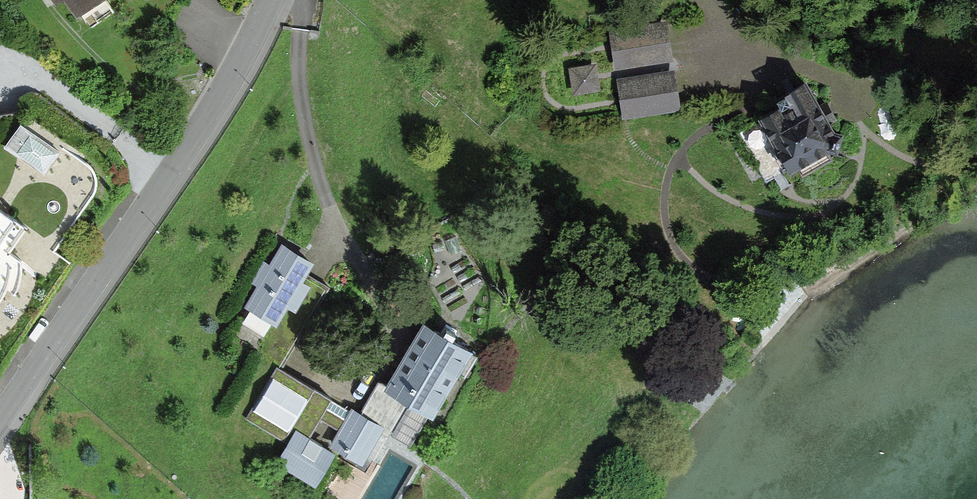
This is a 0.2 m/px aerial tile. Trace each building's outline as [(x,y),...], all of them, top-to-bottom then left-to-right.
[(79,16),(102,0),(68,0),(79,16)] [(666,21),(610,30),(615,62),(672,53),(666,21)] [(594,64),(571,67),(574,90),(597,87),(594,64)] [(674,69),(618,78),(623,111),(679,102),(674,69)] [(836,140),(803,79),(780,92),(784,100),(759,114),(788,167),(836,140)] [(23,114),(4,143),(12,148),(48,171),(66,142),(23,114)] [(8,292),(20,273),(24,247),(16,242),(0,231),(15,209),(0,199),(0,301),(8,292)] [(310,260),(280,244),(245,308),(274,324),(283,307),(293,313),(308,285),(299,280),(310,260)] [(473,353),(418,322),(379,391),(427,418),(453,372),(460,376),(473,353)] [(380,424),(274,369),(248,420),(286,440),(274,463),(314,484),(332,450),(359,464),(375,434),(380,424)]
